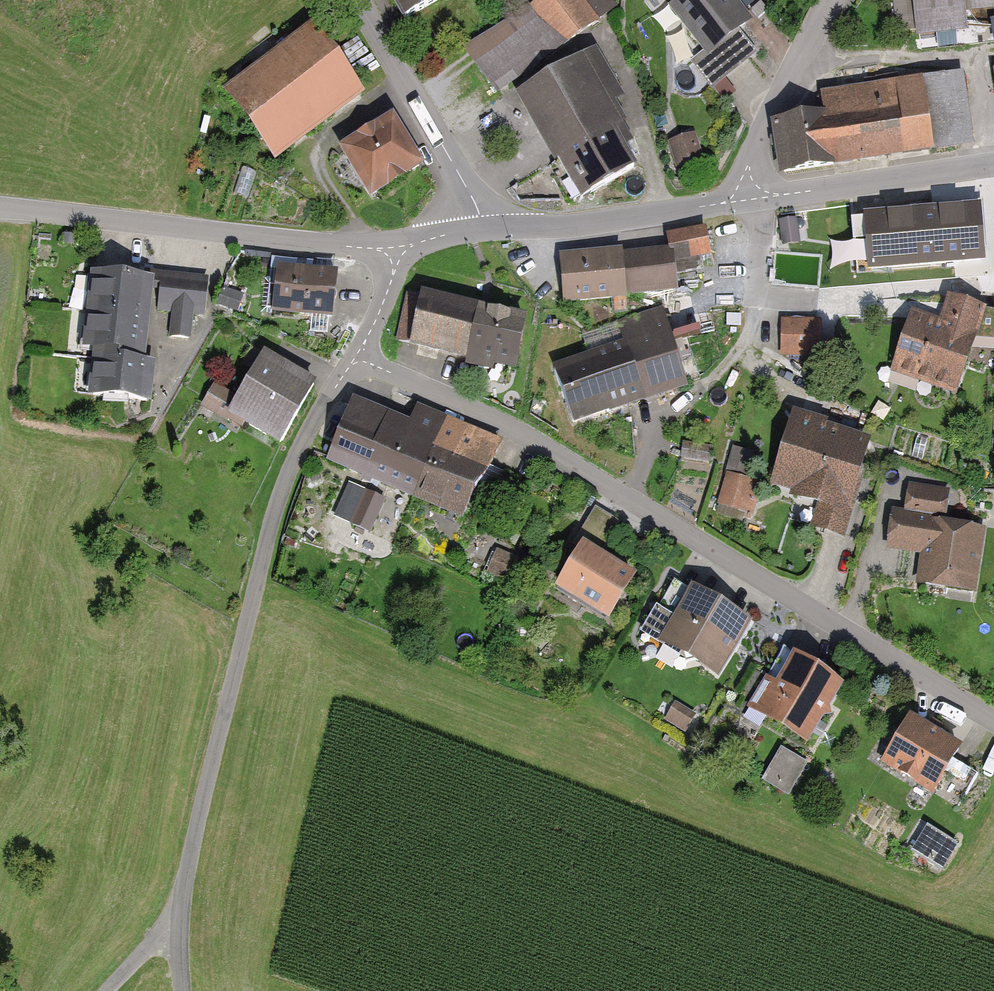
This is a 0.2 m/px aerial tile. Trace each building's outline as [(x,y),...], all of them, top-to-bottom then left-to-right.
[(445,0),(398,0),(409,20),(445,0)] [(462,49),(492,94),(617,13),(608,0),(511,0),(519,12),(462,49)] [(699,51),(685,62),(709,92),(753,56),(734,32),(746,22),(728,0),(657,0),(699,51)] [(914,33),(969,26),(967,7),(993,4),(993,0),(911,0),(914,33)] [(271,151),(355,90),(313,33),(229,94),(271,151)] [(576,200),(632,170),(601,112),(619,102),(591,50),(517,89),(576,200)] [(785,177),(964,151),(953,75),(819,94),(821,113),(776,119),(785,177)] [(366,195),(419,164),(392,119),(340,149),(366,195)] [(700,163),(693,137),(667,144),(674,170),(700,163)] [(981,260),(976,209),(854,219),(856,241),(868,240),(871,269),(981,260)] [(551,259),(555,303),(664,293),(660,257),(704,253),(702,231),(651,235),(652,250),(551,259)] [(336,317),(338,276),(270,272),(268,312),(336,317)] [(143,282),(81,275),(73,357),(80,357),(76,395),(147,402),(152,359),(135,357),(143,282)] [(210,280),(153,275),(150,307),(166,308),(163,339),(186,341),(189,310),(207,312),(210,280)] [(514,364),(522,322),(403,300),(395,342),(514,364)] [(889,367),(955,386),(977,311),(941,301),(934,323),(904,314),(889,367)] [(568,422),(679,386),(654,308),(607,324),(614,346),(550,366),(568,422)] [(816,357),(817,321),(776,320),(775,356),(816,357)] [(286,446),(316,385),(252,354),(231,396),(206,384),(197,402),(286,446)] [(357,412),(332,473),(461,527),(495,444),(430,418),(422,438),(357,412)] [(796,420),(777,481),(832,498),(823,526),(843,532),(870,443),(796,420)] [(713,447),(685,442),(682,456),(711,460),(713,447)] [(758,485),(729,476),(722,500),(734,503),(736,498),(753,502),(758,485)] [(383,499),(350,485),(336,517),(369,531),(383,499)] [(973,583),(981,532),(931,524),(935,502),(944,503),(945,492),(918,488),(914,518),(896,515),(891,546),(927,551),(922,582),(948,586),(949,579),(973,583)] [(612,620),(631,582),(595,565),(615,525),(580,508),(541,586),(612,620)] [(516,560),(497,552),(489,572),(508,580),(516,560)] [(721,681),(748,624),(664,584),(636,641),(721,681)] [(837,686),(781,652),(749,704),(806,738),(837,686)] [(693,717),(676,706),(668,719),(685,730),(693,717)] [(958,764),(965,751),(913,722),(884,773),(958,815),(980,776),(958,764)] [(803,765),(784,754),(769,781),(787,792),(803,765)] [(955,844),(940,834),(936,841),(926,835),(915,853),(940,868),(955,844)]
